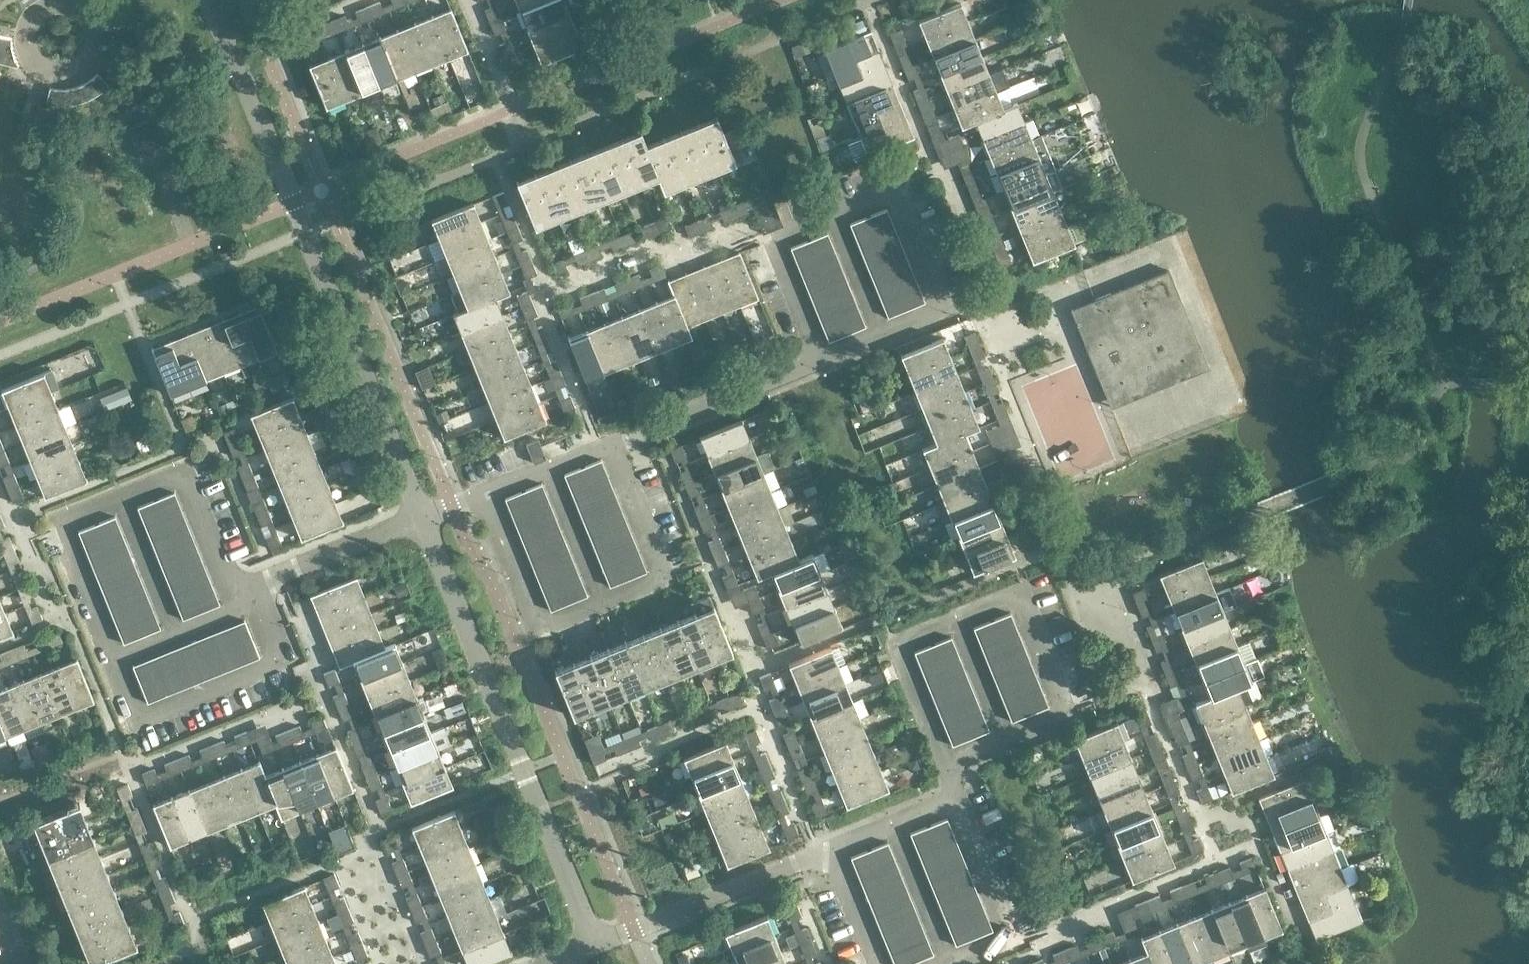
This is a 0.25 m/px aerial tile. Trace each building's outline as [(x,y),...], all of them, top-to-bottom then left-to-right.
[(406,0),(392,0),(395,8),(408,3),(406,0)] [(521,9),(544,0),(518,0),(521,9)] [(563,0),(544,0),(521,9),(529,27),(567,11),(563,0)] [(385,12),(383,7),(380,1),(368,6),(373,17),(385,12)] [(967,22),(960,5),(962,4),(961,3),(919,20),(919,22),(921,21),(928,38),(967,22)] [(501,17),(496,5),(485,10),(490,22),(501,17)] [(373,17),(368,6),(356,11),(360,22),(373,17)] [(468,49),(451,7),(449,8),(450,10),(433,16),(449,55),(466,48),(467,50),(468,49)] [(574,28),(567,11),(529,27),(536,44),(574,28)] [(350,26),(348,21),(345,15),(333,20),(338,31),(350,26)] [(449,55),(433,16),(416,23),(432,62),(449,55)] [(506,30),(501,17),(490,22),(495,34),(506,30)] [(338,31),(333,20),(321,25),(326,36),(338,31)] [(974,40),(967,22),(928,38),(935,55),(974,40)] [(432,62),(416,23),(398,31),(414,69),(432,62)] [(584,46),(583,44),(581,45),(574,28),(536,44),(542,61),(541,62),(541,63),(584,46)] [(906,41),(901,28),(890,33),(895,45),(906,41)] [(311,29),(298,35),(303,46),(315,41),(311,29)] [(856,58),(877,50),(870,33),(872,32),(872,30),(825,49),(826,51),(827,50),(841,84),(863,76),(856,58)] [(414,69),(398,31),(381,38),(397,76),(414,69)] [(397,76),(381,38),(364,45),(379,83),(397,76)] [(515,52),(510,40),(499,44),(504,57),(515,52)] [(981,57),(974,40),(935,55),(942,73),(981,57)] [(798,59),(810,56),(806,41),(794,44),(798,59)] [(379,83),(364,45),(346,52),(362,90),(379,83)] [(891,84),(877,50),(856,58),(863,76),(841,84),(848,102),(891,84)] [(915,63),(910,51),(899,55),(904,68),(915,63)] [(362,90),(346,52),(329,59),(345,97),(362,90)] [(520,64),(515,52),(504,57),(509,69),(520,64)] [(988,74),(981,57),(942,73),(949,90),(988,74)] [(345,97),(329,59),(312,66),(311,64),(309,64),(327,107),(328,106),(327,104),(345,97)] [(920,75),(915,63),(904,68),(909,80),(920,75)] [(107,87),(110,84),(98,73),(97,74),(93,78),(89,81),(86,82),(83,84),(79,85),(76,86),(73,87),(69,88),(66,88),(62,89),(59,89),(55,88),(50,87),(46,103),(50,104),(54,104),(61,105),(63,105),(69,104),(73,104),(77,103),(81,102),(85,100),(90,98),(94,96),(97,94),(101,92),(104,89),(107,87)] [(995,92),(988,74),(949,90),(956,107),(995,92)] [(884,128),(877,111),(898,102),(891,84),(848,102),(862,137),(884,128)] [(929,98),(924,86),(913,90),(918,103),(929,98)] [(1003,110),(1002,109),(995,92),(956,107),(963,125),(961,125),(962,127),(978,121),(977,120),(1003,110)] [(934,110),(929,98),(918,103),(923,115),(934,110)] [(912,136),(901,109),(898,102),(877,111),(884,128),(862,137),(869,153),(867,154),(868,156),(915,137),(914,135),(912,136)] [(1023,122),(1017,105),(1019,105),(1018,103),(1002,109),(1003,110),(977,120),(978,121),(984,137),(1023,122)] [(736,162),(726,137),(717,115),(715,115),(716,117),(699,124),(716,167),(733,160),(734,162),(736,162)] [(128,127),(141,159),(168,148),(155,116),(128,127)] [(943,133),(938,121),(927,125),(932,138),(943,133)] [(1030,139),(1023,122),(984,137),(992,155),(1030,139)] [(716,167),(699,124),(682,131),(699,174),(716,167)] [(658,175),(646,146),(647,145),(641,129),(639,130),(640,132),(623,139),(641,182),(658,175)] [(699,174),(682,131),(664,138),(682,181),(699,174)] [(964,146),(959,133),(948,138),(953,150),(964,146)] [(664,138),(647,145),(646,146),(658,175),(664,191),(666,190),(665,188),(682,181),(664,138)] [(641,182),(623,139),(606,146),(623,189),(641,182)] [(1037,156),(1030,139),(992,155),(999,172),(1037,156)] [(623,189),(606,146),(588,153),(606,196),(623,189)] [(969,158),(964,146),(953,150),(958,162),(969,158)] [(606,196),(588,153),(571,160),(588,203),(606,196)] [(1044,174),(1037,156),(999,172),(1006,190),(1044,174)] [(588,203),(571,160),(553,167),(571,210),(588,203)] [(571,210),(553,167),(536,174),(553,217),(571,210)] [(978,180),(973,168),(962,173),(967,185),(978,180)] [(553,217),(536,174),(519,181),(518,179),(517,180),(536,227),(537,226),(536,224),(553,217)] [(1052,191),(1044,174),(1006,190),(1013,207),(1052,191)] [(983,193),(978,180),(967,185),(972,197),(983,193)] [(509,204),(504,191),(493,196),(498,208),(509,204)] [(784,225),(775,203),(770,191),(750,199),(763,233),(784,225)] [(1059,209),(1052,191),(1013,207),(1020,224),(1059,209)] [(749,212),(747,207),(745,201),(732,206),(737,217),(749,212)] [(884,201),(847,216),(887,315),(924,300),(884,201)] [(480,222),(473,205),(475,204),(474,202),(432,220),(432,221),(434,221),(441,238),(480,222)] [(993,215),(988,203),(977,207),(982,220),(993,215)] [(737,217),(732,206),(720,211),(725,222),(737,217)] [(1066,226),(1059,209),(1020,224),(1027,242),(1066,226)] [(518,226),(513,214),(502,219),(507,231),(518,226)] [(714,226),(712,221),(710,215),(697,220),(702,231),(714,226)] [(998,227),(993,215),(982,220),(987,232),(998,227)] [(673,227),(669,216),(656,221),(661,232),(673,227)] [(702,231),(697,220),(685,225),(690,236),(702,231)] [(661,232),(656,221),(644,226),(649,237),(661,232)] [(487,239),(480,222),(441,238),(448,255),(487,239)] [(826,224),(789,239),(829,337),(866,322),(826,224)] [(523,239),(518,226),(507,231),(512,243),(523,239)] [(1075,244),(1075,243),(1074,242),(1072,243),(1066,226),(1027,242),(1034,259),(1032,260),(1033,261),(1075,244)] [(638,241),(634,230),(621,235),(626,246),(638,241)] [(626,246),(621,235),(609,240),(614,251),(626,246)] [(1007,250),(1002,238),(991,242),(996,255),(1007,250)] [(494,257),(487,239),(448,255),(455,272),(494,257)] [(603,255),(599,244),(587,249),(591,260),(603,255)] [(533,261),(528,249),(516,253),(521,266),(533,261)] [(591,260),(587,249),(574,254),(579,265),(591,260)] [(1012,262),(1007,250),(996,255),(1001,267),(1012,262)] [(759,298),(740,251),(738,252),(739,254),(722,261),(740,303),(756,296),(757,298),(759,298)] [(501,274),(494,257),(455,272),(462,290),(501,274)] [(568,269),(566,264),(564,258),(551,263),(556,274),(568,269)] [(537,273),(533,262),(533,261),(521,266),(526,278),(537,273)] [(740,303),(722,261),(705,268),(722,310),(740,303)] [(667,276),(662,264),(650,269),(654,281),(667,276)] [(722,310),(705,268),(687,275),(705,317),(722,310)] [(1114,403),(1209,364),(1170,268),(1095,299),(1071,307),(1110,404),(1114,403)] [(449,277),(460,307),(467,305),(456,274),(449,277)] [(511,292),(510,290),(508,291),(501,274),(462,290),(469,307),(470,308),(495,298),(511,292)] [(644,285),(642,279),(639,274),(627,279),(632,290),(644,285)] [(705,317),(687,275),(670,281),(670,279),(668,280),(674,296),(676,295),(688,324),(705,317)] [(632,290),(627,279),(615,283),(619,295),(632,290)] [(609,299),(605,288),(580,298),(585,309),(609,299)] [(533,302),(528,290),(517,295),(522,307),(533,302)] [(692,336),(688,324),(676,295),(674,296),(657,303),(673,342),(690,335),(691,337),(692,336)] [(502,315),(495,298),(470,308),(469,307),(453,313),(454,315),(456,314),(463,331),(502,315)] [(538,315),(533,302),(522,307),(527,319),(538,315)] [(574,313),(572,307),(570,302),(557,307),(562,318),(574,313)] [(673,342),(657,303),(640,310),(656,349),(673,342)] [(278,351),(259,305),(257,305),(258,307),(224,321),(232,343),(250,336),(259,357),(275,350),(276,352),(278,351)] [(656,349),(640,310),(623,317),(638,356),(656,349)] [(509,333),(502,315),(463,331),(470,348),(509,333)] [(638,356),(623,317),(605,324),(621,363),(638,356)] [(259,357),(250,336),(232,343),(224,321),(206,328),(224,371),(259,357)] [(621,363),(605,324),(588,331),(603,370),(621,363)] [(547,337),(542,325),(531,330),(536,342),(547,337)] [(224,371),(206,328),(171,342),(180,364),(198,357),(206,378),(224,371)] [(603,370),(588,331),(571,338),(570,336),(568,337),(586,379),(587,379),(586,377),(603,370)] [(981,344),(976,332),(965,336),(969,349),(981,344)] [(516,350),(509,333),(470,348),(477,366),(516,350)] [(552,349),(547,337),(536,342),(541,354),(552,349)] [(949,357),(942,340),(944,339),(944,337),(901,355),(902,356),(904,356),(910,372),(949,357)] [(206,378),(198,357),(180,364),(171,342),(155,349),(154,347),(152,348),(171,394),(173,394),(172,392),(206,378)] [(986,356),(981,344),(969,349),(974,361),(986,356)] [(523,368),(516,350),(477,366),(484,383),(523,368)] [(956,374),(949,357),(910,372),(918,390),(956,374)] [(561,372),(556,360),(545,364),(550,377),(561,372)] [(995,379),(990,367),(979,371),(984,383),(995,379)] [(530,385),(523,368),(484,383),(491,401),(530,385)] [(50,392),(43,375),(45,374),(44,372),(2,389),(2,391),(4,390),(11,407),(50,392)] [(566,384),(561,372),(550,377),(555,389),(566,384)] [(963,392),(956,374),(918,390),(925,407),(963,392)] [(1000,391),(995,379),(984,383),(989,396),(1000,391)] [(112,406),(133,397),(127,381),(105,390),(112,406)] [(537,402),(530,385),(491,401),(498,418),(537,402)] [(57,409),(50,392),(11,407),(18,425),(57,409)] [(970,409),(963,392),(925,407),(932,425),(970,409)] [(576,407),(571,395),(559,399),(564,412),(576,407)] [(300,416),(293,399),(295,398),(294,397),(252,414),(252,415),(254,415),(261,431),(300,416)] [(546,420),(546,419),(546,418),(544,419),(537,402),(498,418),(505,435),(503,436),(504,437),(546,420)] [(1009,414),(1004,402),(993,406),(998,419),(1009,414)] [(64,426),(57,409),(18,425),(25,442),(64,426)] [(980,427),(979,426),(979,425),(977,426),(970,409),(932,425),(939,442),(939,444),(964,433),(980,427)] [(307,433),(300,416),(261,431),(268,449),(307,433)] [(748,438),(741,421),(743,421),(743,419),(700,436),(701,438),(703,437),(709,454),(748,438)] [(1002,438),(997,425),(986,430),(991,442),(1002,438)] [(71,444),(64,426),(25,442),(32,459),(71,444)] [(240,440),(235,427),(224,432),(229,444),(240,440)] [(314,451),(307,433),(268,449),(275,466),(314,451)] [(971,450),(964,433),(939,444),(939,442),(923,448),(923,450),(925,449),(932,466),(971,450)] [(546,457),(542,447),(539,439),(538,438),(527,443),(526,443),(526,444),(534,462),(534,463),(546,458),(546,457)] [(755,456),(748,438),(709,454),(716,471),(755,456)] [(1007,450),(1002,438),(991,442),(996,454),(1007,450)] [(245,452),(240,440),(229,444),(234,456),(245,452)] [(78,461),(71,444),(32,459),(39,477),(78,461)] [(687,457),(682,444),(671,449),(676,461),(687,457)] [(5,450),(0,452),(0,466),(10,462),(5,450)] [(978,468),(971,450),(932,466),(939,483),(978,468)] [(321,468),(314,451),(275,466),(282,484),(321,468)] [(762,473),(755,456),(716,471),(724,489),(762,473)] [(602,457),(565,472),(611,585),(648,570),(602,457)] [(1016,472),(1011,460),(1000,465),(1005,477),(1016,472)] [(88,479),(87,477),(85,478),(78,461),(39,477),(46,494),(44,494),(45,496),(88,479)] [(254,475),(249,462),(238,467),(243,479),(254,475)] [(696,480),(691,467),(680,472),(685,484),(696,480)] [(327,485),(321,468),(282,484),(289,501),(327,485)] [(985,485),(978,468),(939,483),(946,501),(985,485)] [(1021,485),(1016,472),(1005,477),(1010,489),(1021,485)] [(19,485),(14,473),(3,477),(8,489),(19,485)] [(769,490),(762,473),(724,489),(731,506),(769,490)] [(259,487),(254,475),(243,479),(248,491),(259,487)] [(545,480),(508,494),(551,608),(588,594),(545,480)] [(701,492),(696,480),(685,484),(690,496),(701,492)] [(24,497),(19,485),(8,489),(13,502),(24,497)] [(334,503),(327,485),(289,501),(296,518),(334,503)] [(992,503),(985,485),(946,501),(953,518),(992,503)] [(176,488),(139,503),(184,614),(221,599),(176,488)] [(776,508),(769,490),(731,506),(738,524),(776,508)] [(1031,507),(1026,495),(1015,500),(1019,512),(1031,507)] [(268,509),(263,497),(252,501),(257,514),(268,509)] [(710,514),(705,502),(694,507),(699,519),(710,514)] [(344,520),(343,519),(341,520),(334,503),(296,518),(302,535),(301,536),(301,538),(344,520)] [(999,520),(992,503),(953,518),(961,536),(999,520)] [(1036,519),(1031,507),(1019,512),(1024,524),(1036,519)] [(784,525),(776,508),(738,524),(745,541),(784,525)] [(273,521),(268,509),(257,514),(262,526),(273,521)] [(115,513),(78,528),(123,638),(161,623),(115,513)] [(715,527),(710,514),(699,519),(704,531),(715,527)] [(1006,537),(999,520),(961,536),(968,553),(1006,537)] [(791,542),(784,525),(745,541),(752,558),(791,542)] [(1045,542),(1040,530),(1029,534),(1034,547),(1045,542)] [(282,544),(277,532),(266,536),(271,549),(282,544)] [(10,537),(10,536),(0,540),(0,544),(4,553),(15,549),(10,537)] [(724,549),(719,537),(708,542),(713,554),(724,549)] [(1016,555),(1015,554),(1015,553),(1013,554),(1006,537),(968,553),(974,570),(973,571),(973,572),(1016,555)] [(773,570),(798,560),(791,542),(752,558),(759,575),(757,576),(757,578),(773,571),(773,570)] [(20,561),(15,549),(4,553),(9,565),(20,561)] [(729,562),(724,549),(713,554),(718,566),(729,562)] [(819,572),(812,556),(814,555),(813,553),(798,560),(773,570),(773,571),(780,588),(819,572)] [(1208,576),(1201,559),(1203,558),(1202,557),(1159,574),(1160,576),(1162,575),(1169,592),(1208,576)] [(29,583),(24,571),(13,576),(18,588),(29,583)] [(739,584),(734,572),(722,576),(728,589),(739,584)] [(826,590),(819,572),(780,588),(787,606),(826,590)] [(1215,593),(1208,576),(1169,592),(1176,609),(1215,593)] [(363,596),(356,579),(358,578),(357,577),(311,595),(311,597),(313,596),(320,613),(363,596)] [(34,596),(29,583),(18,588),(23,600),(34,596)] [(760,597),(755,584),(744,589),(749,601),(760,597)] [(1148,600),(1143,588),(1132,592),(1137,604),(1148,600)] [(833,607),(826,590),(787,606),(794,623),(833,607)] [(1222,611),(1215,593),(1176,609),(1183,626),(1222,611)] [(327,631),(370,613),(363,596),(320,613),(327,631)] [(765,609),(760,597),(749,601),(754,613),(765,609)] [(1153,612),(1148,600),(1137,604),(1142,617),(1153,612)] [(733,652),(714,605),(712,606),(713,608),(696,615),(713,657),(730,650),(731,652),(733,652)] [(43,619),(38,606),(27,611),(32,623),(43,619)] [(843,625),(842,623),(840,624),(833,607),(794,623),(801,640),(799,641),(800,643),(843,625)] [(1010,609),(973,624),(1011,717),(1048,702),(1010,609)] [(1229,629),(1222,611),(1183,626),(1190,644),(1229,629)] [(14,630),(13,630),(11,630),(5,613),(0,615),(0,637),(14,631),(14,630)] [(377,631),(370,613),(327,631),(334,648),(377,631)] [(713,657),(696,615),(679,622),(696,664),(713,657)] [(244,617),(133,662),(148,698),(259,653),(244,617)] [(774,632),(769,619),(758,624),(763,636),(774,632)] [(696,664),(679,622),(661,628),(679,671),(696,664)] [(1163,635),(1158,623),(1147,627),(1152,639),(1163,635)] [(679,671),(661,628),(644,636),(661,678),(679,671)] [(399,639),(403,653),(439,644),(435,629),(399,639)] [(1236,645),(1229,629),(1190,644),(1197,661),(1236,645)] [(64,641),(61,635),(59,630),(47,635),(51,646),(64,641)] [(384,649),(384,648),(377,631),(334,648),(341,665),(339,666),(340,667),(356,661),(384,649)] [(779,644),(774,632),(763,636),(768,648),(779,644)] [(953,633),(915,648),(953,741),(990,726),(953,633)] [(51,646),(47,635),(35,640),(39,651),(51,646)] [(1168,647),(1163,635),(1152,639),(1157,652),(1168,647)] [(661,678),(644,636),(627,643),(644,685),(661,678)] [(1242,642),(1245,659),(1256,657),(1252,640),(1242,642)] [(401,662),(394,646),(396,645),(396,643),(384,648),(384,649),(356,661),(363,678),(401,662)] [(644,685),(627,643),(609,650),(626,692),(644,685)] [(29,655),(24,644),(12,649),(16,660),(29,655)] [(1243,663),(1236,645),(1197,661),(1204,679),(1243,663)] [(837,666),(830,649),(832,648),(831,647),(789,664),(789,666),(791,665),(798,682),(837,666)] [(12,649),(0,654),(0,655),(4,665),(16,660),(12,649)] [(626,692),(609,650),(591,657),(609,699),(626,692)] [(94,700),(77,657),(76,658),(76,660),(59,666),(75,705),(92,698),(93,700),(94,700)] [(609,699),(591,657),(574,664),(591,706),(609,699)] [(1177,670),(1172,657),(1161,662),(1166,674),(1177,670)] [(408,680),(401,662),(363,678),(370,696),(408,680)] [(1253,681),(1252,679),(1250,680),(1243,663),(1204,679),(1211,696),(1212,698),(1237,687),(1253,681)] [(591,706),(574,664),(557,671),(556,669),(555,669),(574,716),(575,715),(574,713),(591,706)] [(75,705),(59,666),(42,674),(58,712),(75,705)] [(844,683),(837,666),(798,682),(805,699),(844,683)] [(340,681),(335,669),(324,674),(329,686),(340,681)] [(1182,682),(1177,670),(1166,674),(1171,686),(1182,682)] [(776,685),(771,672),(760,677),(765,689),(776,685)] [(58,712),(42,674),(24,681),(40,719),(58,712)] [(415,697),(408,680),(370,696),(377,713),(415,697)] [(40,719),(24,681),(7,688),(23,727),(40,719)] [(851,701),(844,683),(805,699),(812,717),(851,701)] [(1243,704),(1237,687),(1212,698),(1211,696),(1195,702),(1196,704),(1198,703),(1205,720),(1243,704)] [(7,688),(0,691),(0,720),(6,733),(23,727),(7,688)] [(746,702),(741,691),(729,696),(734,707),(746,702)] [(349,704),(344,692),(333,696),(338,708),(349,704)] [(1191,705),(1186,692),(1175,697),(1180,709),(1191,705)] [(442,694),(423,700),(426,709),(445,704),(442,694)] [(785,707),(780,695),(769,700),(774,712),(785,707)] [(734,707),(729,696),(717,701),(721,712),(734,707)] [(422,715),(415,697),(377,713),(384,730),(422,715)] [(858,718),(851,701),(812,717),(819,734),(858,718)] [(354,716),(349,704),(338,708),(343,721),(354,716)] [(1251,722),(1243,704),(1205,720),(1212,737),(1251,722)] [(711,716),(709,711),(706,705),(694,710),(699,721),(711,716)] [(790,719),(785,707),(774,712),(779,724),(790,719)] [(699,721),(694,710),(682,715),(686,726),(699,721)] [(1152,723),(1147,710),(1136,715),(1141,727),(1152,723)] [(429,732),(422,715),(384,730),(391,748),(429,732)] [(328,727),(323,716),(311,721),(315,732),(328,727)] [(1184,728),(1180,716),(1168,721),(1173,733),(1184,728)] [(865,736),(858,718),(819,734),(827,751),(865,736)] [(676,730),(674,725),(672,719),(659,724),(664,735),(676,730)] [(1123,741),(1116,724),(1118,723),(1117,721),(1075,739),(1075,740),(1077,739),(1084,756),(1123,741)] [(1258,739),(1251,722),(1212,737),(1219,755),(1258,739)] [(664,735),(659,724),(647,729),(652,740),(664,735)] [(305,737),(303,731),(300,725),(288,730),(293,741),(305,737)] [(364,739),(359,727),(347,731),(352,743),(364,739)] [(1189,741),(1184,728),(1173,733),(1178,745),(1189,741)] [(761,741),(756,729),(745,734),(750,746),(761,741)] [(293,741),(288,730),(276,735),(280,746),(293,741)] [(799,742),(794,730),(783,734),(788,747),(799,742)] [(252,742),(247,731),(235,736),(239,747),(252,742)] [(437,749),(429,732),(391,748),(398,765),(437,749)] [(641,745),(640,741),(637,733),(624,738),(629,750),(641,745)] [(1161,745),(1156,733),(1145,737),(1150,750),(1161,745)] [(872,753),(865,736),(827,751),(834,769),(872,753)] [(275,749),(273,743),(271,737),(258,742),(263,754),(275,749)] [(629,750),(624,738),(612,743),(617,755),(629,750)] [(369,751),(364,739),(352,743),(357,755),(369,751)] [(1265,757),(1258,739),(1219,755),(1226,772),(1265,757)] [(229,751),(227,746),(224,740),(212,745),(217,756),(229,751)] [(732,760),(725,743),(727,742),(726,740),(684,757),(684,759),(686,758),(693,775),(732,760)] [(1130,758),(1123,741),(1084,756),(1091,774),(1130,758)] [(804,754),(799,742),(788,747),(793,759),(804,754)] [(217,756),(212,745),(200,750),(204,761),(217,756)] [(353,788),(342,761),(336,745),(334,746),(335,748),(318,755),(334,794),(351,787),(352,789),(353,788)] [(1166,757),(1161,745),(1150,750),(1155,762),(1166,757)] [(606,759),(604,753),(602,748),(589,753),(594,764),(606,759)] [(444,767),(437,749),(398,765),(405,783),(444,767)] [(1199,763),(1194,751),(1182,755),(1187,768),(1199,763)] [(770,764),(765,752),(754,756),(759,769),(770,764)] [(879,770),(872,753),(834,769),(841,786),(879,770)] [(194,765),(192,760),(189,754),(177,759),(182,770),(194,765)] [(334,794),(318,755),(301,762),(317,801),(334,794)] [(1274,774),(1274,773),(1272,773),(1265,757),(1226,772),(1233,789),(1231,790),(1232,792),(1274,774)] [(1137,775),(1130,758),(1091,774),(1098,791),(1137,775)] [(182,770),(177,759),(165,764),(169,775),(182,770)] [(275,801),(265,776),(267,776),(260,760),(258,761),(259,762),(242,769),(258,808),(275,801)] [(739,777),(732,760),(693,775),(700,793),(739,777)] [(378,774),(373,761),(362,766),(367,778),(378,774)] [(317,801),(301,762),(284,769),(299,807),(317,801)] [(1204,776),(1199,763),(1187,768),(1192,780),(1204,776)] [(775,776),(770,764),(759,769),(764,781),(775,776)] [(813,777),(808,765),(797,769),(802,782),(813,777)] [(453,785),(452,783),(451,784),(444,767),(405,783),(412,800),(410,800),(411,802),(453,785)] [(159,780),(157,774),(155,768),(142,773),(147,785),(159,780)] [(1175,780),(1170,768),(1159,772),(1164,785),(1175,780)] [(258,808),(242,769),(225,776),(241,815),(258,808)] [(299,807),(284,769),(267,776),(265,776),(275,801),(281,817),(283,816),(282,814),(299,807)] [(889,788),(888,787),(886,787),(879,770),(841,786),(848,803),(846,804),(846,806),(889,788)] [(128,784),(124,774),(105,782),(109,792),(117,788),(128,784)] [(383,786),(378,774),(367,778),(372,790),(383,786)] [(1144,793),(1137,775),(1098,791),(1105,809),(1144,793)] [(241,815),(225,776),(207,784),(223,822),(241,815)] [(746,794),(739,777),(700,793),(707,810),(746,794)] [(818,789),(813,777),(802,782),(807,794),(818,789)] [(1311,798),(1304,781),(1306,780),(1305,779),(1259,798),(1259,799),(1261,799),(1268,815),(1311,798)] [(1180,792),(1175,780),(1164,785),(1169,797),(1180,792)] [(129,784),(128,784),(117,788),(122,801),(134,796),(129,784)] [(223,822),(207,784),(190,791),(206,829),(223,822)] [(1213,798),(1208,786),(1197,791),(1202,803),(1213,798)] [(785,799),(780,787),(768,791),(773,803),(785,799)] [(206,829),(190,791),(173,798),(188,836),(206,829)] [(1151,810),(1144,793),(1105,809),(1112,826),(1151,810)] [(753,812),(746,794),(707,810),(715,828),(753,812)] [(392,809),(387,796),(376,801),(381,813),(392,809)] [(188,836),(173,798),(156,805),(155,803),(153,803),(170,846),(172,845),(171,843),(188,836)] [(1275,833),(1318,815),(1311,798),(1268,815),(1275,833)] [(790,811),(785,799),(773,803),(778,816),(790,811)] [(828,812),(823,800),(811,804),(817,817),(828,812)] [(85,822),(79,805),(81,804),(80,802),(33,821),(34,823),(36,822),(43,839),(85,822)] [(1189,815),(1184,803),(1173,807),(1178,819),(1189,815)] [(142,819),(138,807),(126,811),(131,823),(142,819)] [(460,829),(453,812),(455,811),(454,810),(412,827),(413,829),(415,828),(422,845),(460,829)] [(1158,828),(1151,810),(1112,826),(1119,843),(1158,828)] [(760,829),(753,812),(715,828),(722,845),(760,829)] [(949,815),(912,830),(958,943),(995,928),(949,815)] [(1194,827),(1189,815),(1178,819),(1183,832),(1194,827)] [(1282,850),(1325,833),(1318,815),(1275,833),(1282,850)] [(147,831),(142,819),(131,823),(136,836),(147,831)] [(50,857),(92,839),(85,822),(43,839),(50,857)] [(799,834),(795,825),(794,822),(783,826),(788,839),(799,834)] [(1165,845),(1158,828),(1119,843),(1127,861),(1165,845)] [(467,847),(460,829),(422,845),(429,862),(467,847)] [(770,847),(769,846),(769,845),(767,846),(760,829),(722,845),(728,862),(727,863),(727,864),(770,847)] [(1289,868),(1332,850),(1325,833),(1282,850),(1289,868)] [(399,848),(394,835),(383,840),(388,852),(399,848)] [(1204,850),(1199,838),(1188,842),(1193,854),(1204,850)] [(100,857),(92,839),(50,857),(57,874),(100,857)] [(852,854),(896,963),(905,963),(935,952),(889,839),(852,854)] [(157,854),(152,842),(141,846),(146,858),(157,854)] [(1175,863),(1174,862),(1174,861),(1172,862),(1165,845),(1127,861),(1133,878),(1131,878),(1132,880),(1175,863)] [(474,864),(467,847),(429,862),(436,880),(474,864)] [(1339,868),(1332,850),(1289,868),(1296,885),(1339,868)] [(162,866),(157,854),(146,858),(150,870),(162,866)] [(107,874),(100,857),(57,874),(64,891),(107,874)] [(1257,868),(1252,857),(1240,862),(1244,873),(1257,868)] [(408,870),(403,858),(392,863),(397,875),(408,870)] [(481,882),(474,864),(436,880),(443,897),(481,882)] [(1234,877),(1232,872),(1229,866),(1217,871),(1222,882),(1234,877)] [(1332,911),(1325,894),(1346,885),(1339,868),(1296,885),(1310,920),(1332,911)] [(413,883),(408,870),(397,875),(402,887),(413,883)] [(1222,882),(1217,871),(1205,876),(1209,887),(1222,882)] [(1284,879),(1281,871),(1276,873),(1279,881),(1284,879)] [(114,892),(107,874),(64,891),(71,909),(114,892)] [(340,886),(335,874),(324,878),(329,890),(340,886)] [(171,889),(166,876),(155,881),(160,893),(171,889)] [(1199,892),(1194,881),(1182,886),(1187,897),(1199,892)] [(488,899),(481,882),(443,897),(450,914),(488,899)] [(311,904),(304,887),(306,886),(305,885),(262,902),(263,904),(265,903),(272,920),(311,904)] [(1360,920),(1353,903),(1346,885),(1325,894),(1332,911),(1310,920),(1317,937),(1315,938),(1316,939),(1363,920),(1362,919),(1360,920)] [(1187,897),(1182,886),(1170,891),(1175,902),(1187,897)] [(1282,929),(1265,886),(1263,887),(1264,889),(1247,896),(1263,935),(1280,928),(1281,930),(1282,929)] [(176,901),(171,889),(160,893),(165,905),(176,901)] [(121,909),(114,892),(71,909),(78,926),(121,909)] [(422,905),(417,893),(406,897),(411,910),(422,905)] [(1164,906),(1162,900),(1160,895),(1147,900),(1152,911),(1164,906)] [(349,909),(344,896),(333,901),(338,913),(349,909)] [(1263,935),(1247,896),(1230,903),(1245,942),(1263,935)] [(496,917),(488,899),(450,914),(457,932),(496,917)] [(1152,911),(1147,900),(1135,905),(1140,916),(1152,911)] [(1245,942),(1230,903),(1212,910),(1228,949),(1245,942)] [(318,921),(311,904),(272,920),(279,937),(318,921)] [(802,917),(797,904),(786,909),(791,921),(802,917)] [(427,917),(422,905),(411,910),(416,922),(427,917)] [(128,926),(121,909),(78,926),(85,944),(128,926)] [(354,921),(349,909),(338,913),(343,925),(354,921)] [(1228,949),(1212,910),(1195,917),(1210,956),(1228,949)] [(185,924),(180,911),(169,916),(174,928),(185,924)] [(773,935),(766,918),(768,917),(767,915),(725,933),(725,934),(727,933),(734,950),(773,935)] [(503,934),(496,917),(457,932),(464,949),(503,934)] [(1210,956),(1195,917),(1178,924),(1193,963),(1210,956)] [(325,939),(318,921),(279,937),(286,955),(325,939)] [(1139,932),(1135,921),(1123,926),(1127,937),(1139,932)] [(1178,924),(1160,931),(1173,963),(1190,963),(1193,963),(1178,924)] [(91,963),(137,944),(137,942),(135,943),(128,926),(85,944),(92,960),(90,961),(91,963)] [(812,939),(807,927),(795,932),(800,944),(812,939)] [(436,940),(431,928),(420,932),(425,944),(436,940)] [(1117,941),(1112,930),(1100,935),(1104,946),(1117,941)] [(363,943),(358,931),(347,936),(352,948),(363,943)] [(1160,931),(1143,938),(1143,936),(1141,937),(1147,953),(1149,952),(1154,963),(1173,963),(1160,931)] [(512,951),(511,950),(509,950),(503,934),(464,949),(470,963),(481,963),(512,951)] [(773,935),(734,950),(740,963),(751,963),(780,952),(773,935)] [(1104,946),(1100,935),(1088,940),(1092,951),(1104,946)] [(325,939),(286,955),(290,963),(313,963),(332,956),(325,939)] [(816,951),(812,939),(800,944),(805,956),(816,951)] [(441,952),(436,940),(425,944),(430,957),(441,952)] [(368,956),(363,943),(352,948),(357,960),(368,956)] [(1082,955),(1077,944),(1065,949),(1070,960),(1082,955)] [(1065,949),(1053,954),(1057,963),(1061,963),(1070,960),(1065,949)] [(780,952),(751,963),(785,963),(780,952)] [(1147,953),(1130,960),(1132,963),(1154,963),(1149,952),(1147,953)]
